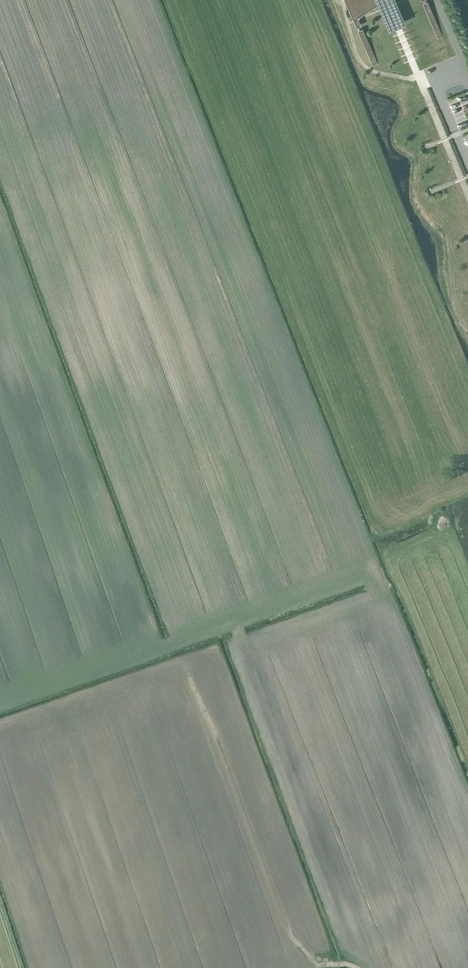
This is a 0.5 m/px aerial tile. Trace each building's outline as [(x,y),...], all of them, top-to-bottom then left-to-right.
[(355,20),(355,19),(354,16),(378,1),(377,0),(346,0),(355,20)]
